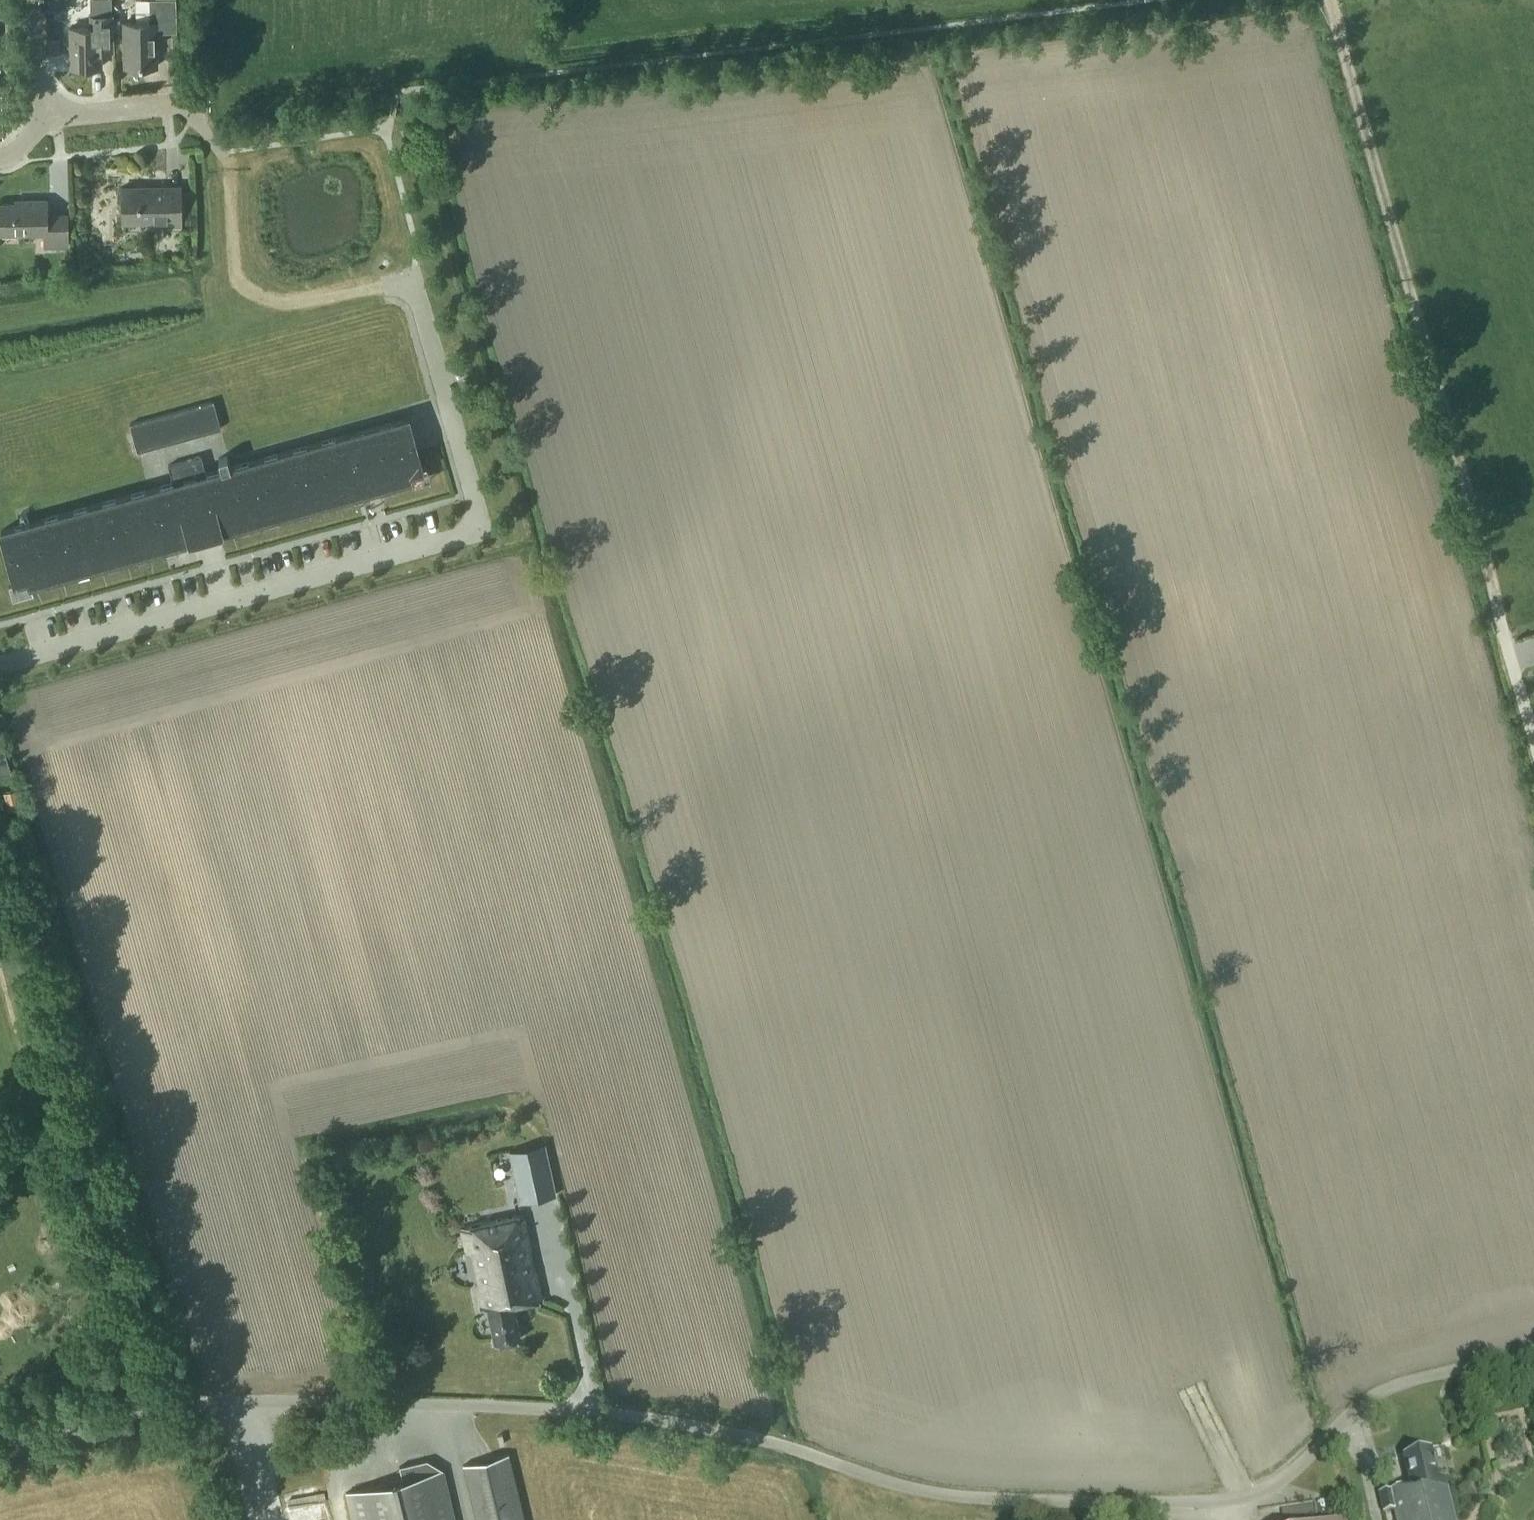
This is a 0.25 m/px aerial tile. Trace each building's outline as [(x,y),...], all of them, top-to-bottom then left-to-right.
[(90,26),(70,27),(71,66),(100,66),(100,50),(113,50),(112,0),(90,0),(90,26)] [(150,21),(124,22),(125,65),(157,65),(156,31),(176,30),(176,0),(149,0),(150,21)] [(167,225),(181,224),(180,185),(122,186),(122,221),(167,221),(167,225)] [(67,245),(67,214),(47,214),(47,199),(23,199),(23,202),(0,202),(0,232),(45,232),(45,246),(67,245)] [(130,423),(137,450),(221,427),(213,399),(130,423)] [(217,524),(219,531),(237,525),(235,520),(246,517),(248,522),(266,517),(264,512),(275,509),(276,514),(295,509),(293,504),(304,501),(305,506),(324,501),(322,496),(333,493),(334,498),(353,493),(351,487),(362,485),(363,490),(424,474),(408,416),(206,472),(201,455),(168,464),(173,482),(1,530),(15,581),(28,577),(30,583),(48,578),(47,572),(57,569),(59,575),(77,570),(76,564),(86,561),(88,567),(106,562),(105,556),(115,553),(117,559),(135,554),(133,548),(144,545),(146,551),(164,546),(162,540),(173,537),(175,543),(193,538),(191,531),(217,524)] [(10,771),(0,733),(0,774),(10,771)] [(2,792),(7,808),(20,805),(16,789),(2,792)] [(521,1201),(556,1193),(545,1142),(509,1150),(521,1201)] [(512,1309),(539,1303),(538,1298),(544,1296),(526,1212),(459,1226),(465,1252),(470,1251),(477,1282),(473,1282),(479,1310),(485,1309),(493,1347),(519,1341),(512,1309)] [(170,1362),(168,1350),(155,1353),(157,1364),(170,1362)] [(1392,1490),(1379,1493),(1383,1513),(1396,1511),(1398,1519),(1454,1519),(1444,1477),(1438,1479),(1432,1450),(1402,1457),(1409,1486),(1392,1490)] [(508,1453),(464,1464),(477,1519),(524,1519),(508,1453)] [(427,1459),(400,1465),(403,1478),(346,1491),(352,1519),(457,1519),(445,1469),(427,1459)]
